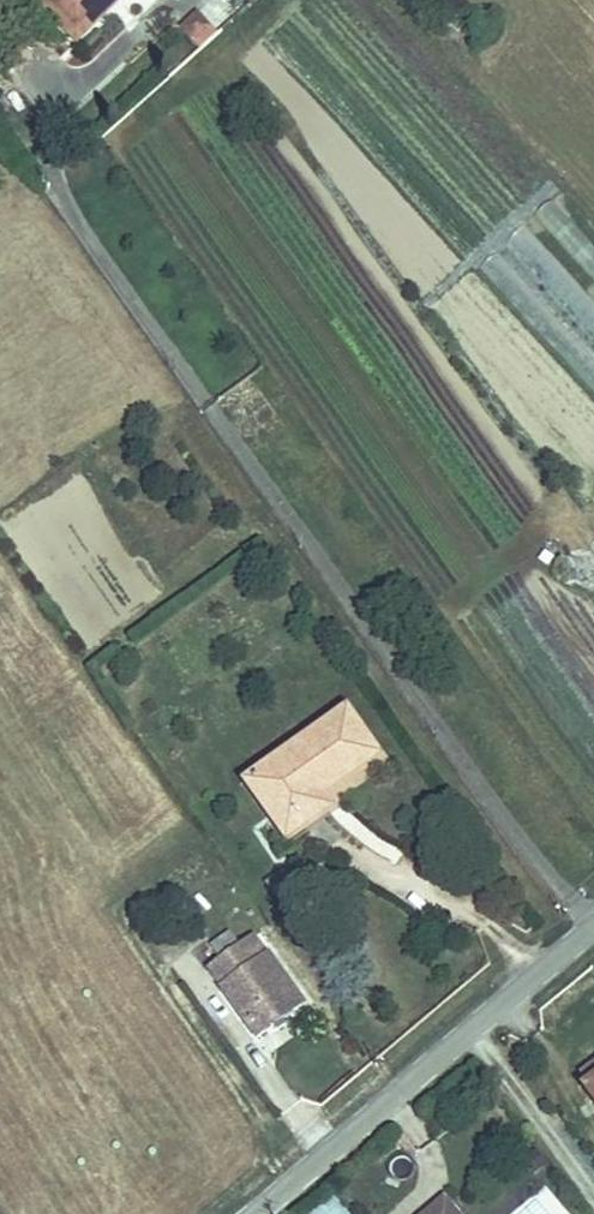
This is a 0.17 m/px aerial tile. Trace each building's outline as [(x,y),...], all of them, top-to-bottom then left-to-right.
[(69,34),(105,0),(38,0),(69,34)] [(241,3),(236,0),(199,0),(177,32),(202,49),(220,24),(224,27),(241,3)] [(549,201),(533,217),(593,282),(593,249),(549,201)] [(593,339),(593,303),(543,247),(525,263),(593,339)] [(502,259),(485,274),(593,392),(593,359),(502,259)] [(404,658),(414,651),(403,636),(394,643),(404,658)] [(343,797),(390,763),(346,703),(242,778),(290,845),(311,830),(307,824),(323,813),(327,818),(347,804),(343,797)] [(311,830),(327,818),(323,813),(307,824),(311,830)] [(302,1005),(254,938),(240,948),(229,933),(211,947),(221,961),(209,970),(257,1037),(302,1005)] [(593,1102),(593,1066),(582,1075),(589,1085),(584,1089),(593,1102)] [(311,1213),(347,1213),(333,1197),(311,1213)] [(427,1213),(456,1213),(443,1200),(427,1213)]
